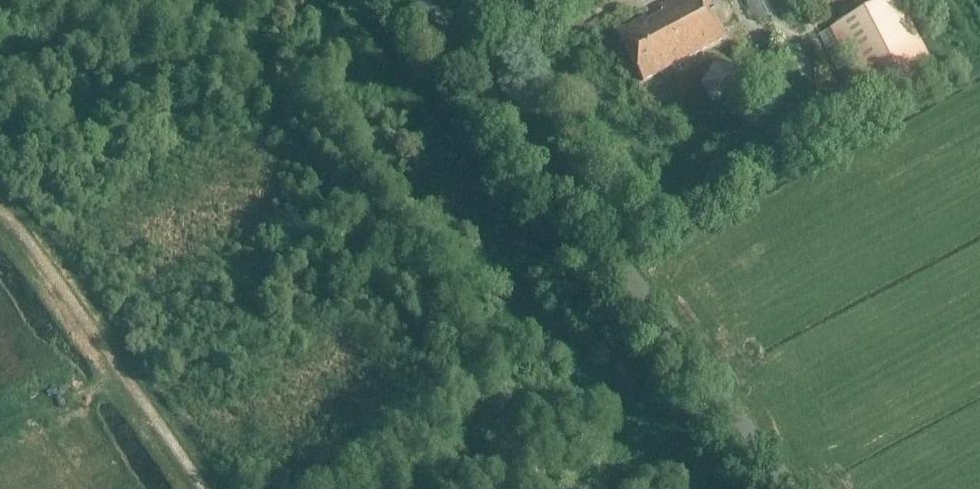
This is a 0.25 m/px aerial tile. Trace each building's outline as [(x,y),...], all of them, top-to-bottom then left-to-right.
[(644,82),(726,38),(706,0),(674,0),(658,9),(662,15),(647,24),(644,19),(618,34),(644,82)] [(830,29),(872,111),(934,78),(894,0),(886,0),(830,29)]
